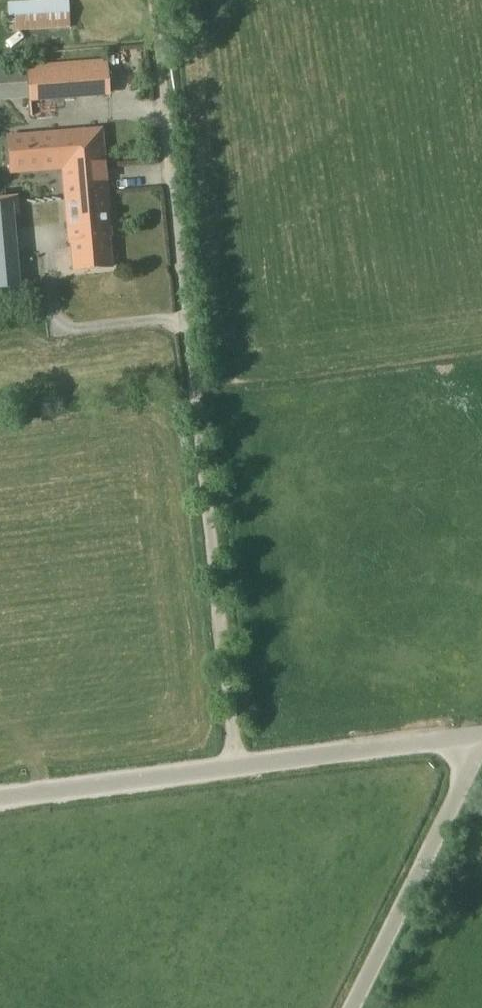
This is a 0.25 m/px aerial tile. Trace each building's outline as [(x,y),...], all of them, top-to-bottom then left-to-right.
[(7,3),(8,32),(70,28),(68,0),(52,0),(7,3)] [(0,70),(0,99),(26,97),(26,100),(109,92),(107,58),(103,58),(24,64),(24,68),(0,70)] [(25,117),(25,104),(0,103),(0,116),(25,117)] [(62,167),(104,163),(101,128),(7,136),(10,172),(62,168),(62,167)] [(62,167),(62,168),(68,242),(70,241),(73,269),(111,266),(108,236),(110,235),(104,163),(62,167)] [(20,285),(12,203),(0,204),(0,287),(20,285)]
